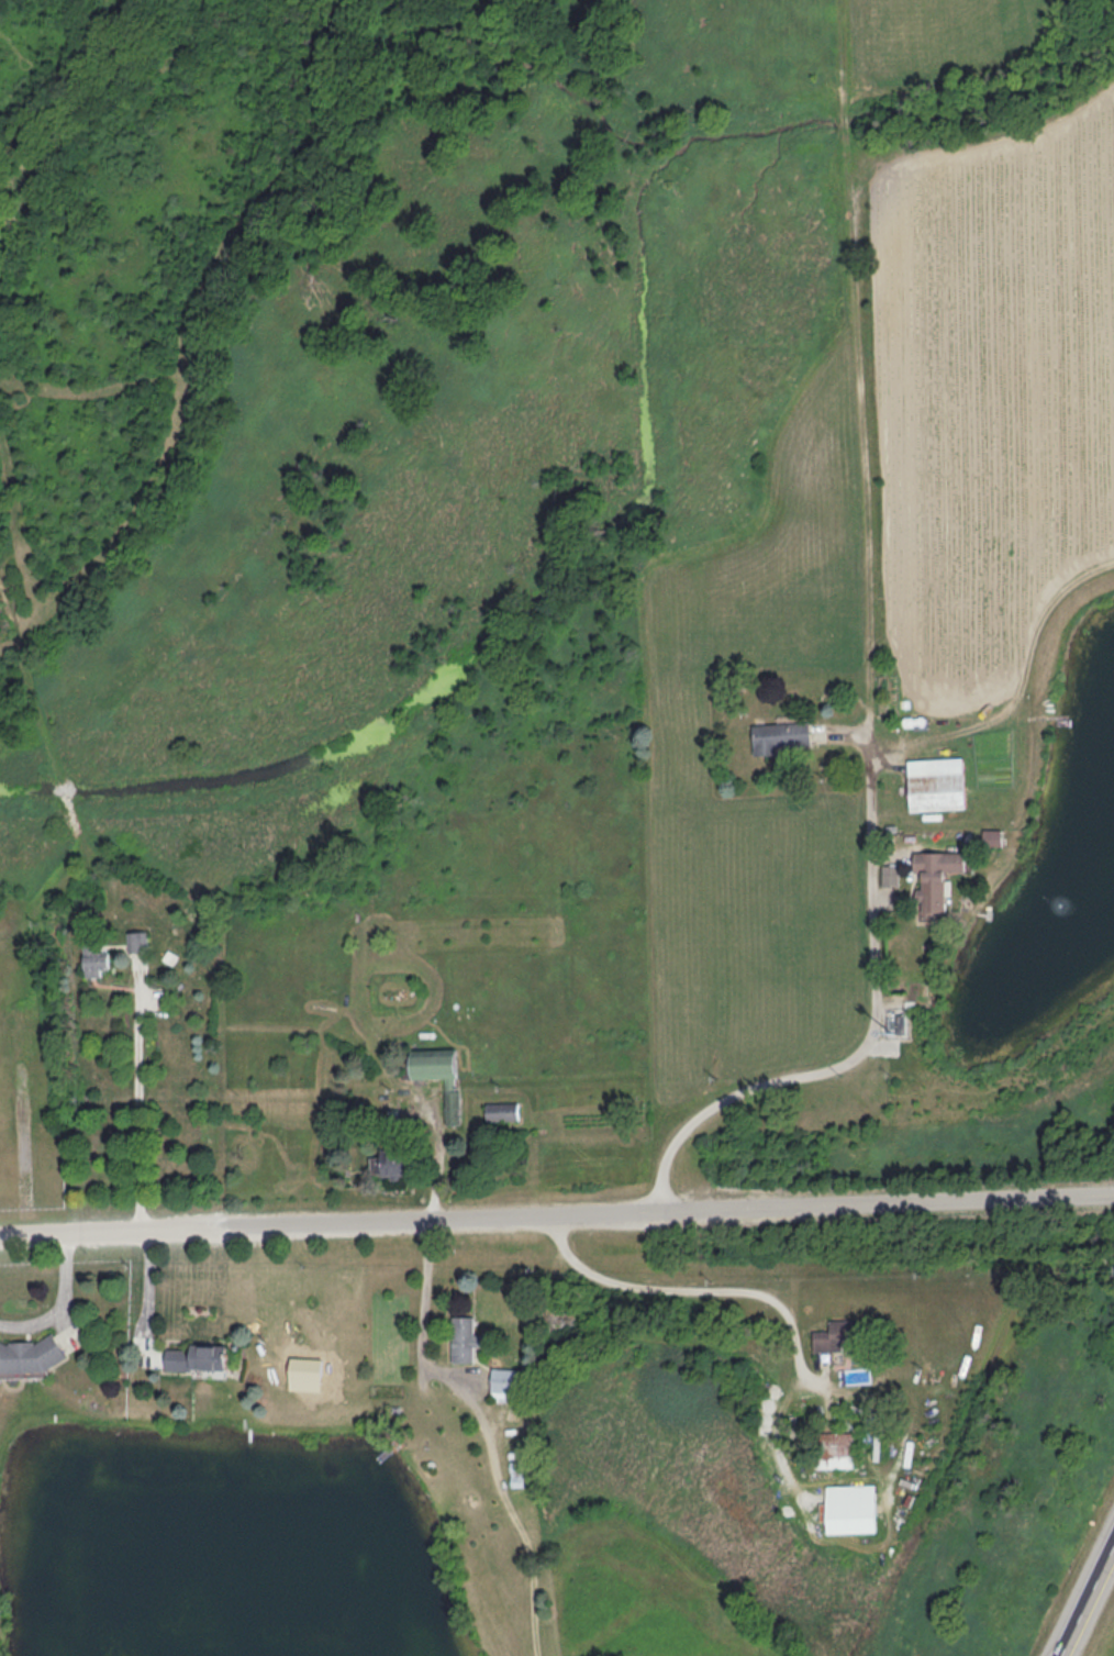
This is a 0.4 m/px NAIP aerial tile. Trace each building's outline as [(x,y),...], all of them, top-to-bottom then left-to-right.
[(754,757),(779,756),(779,749),(811,748),(810,724),(753,726),(754,757)] [(966,811),(964,759),(927,761),(927,777),(909,777),(911,813),(966,811)] [(946,874),(965,874),(965,854),(916,854),(916,903),(922,903),(922,920),(946,920),(946,874)] [(148,954),(148,934),(132,934),(132,954),(148,954)] [(110,972),(110,954),(98,954),(98,940),(84,940),(84,978),(102,978),(102,972),(110,972)] [(411,1080),(456,1080),(456,1052),(411,1052),(411,1080)] [(460,1092),(446,1092),(446,1125),(460,1125),(460,1092)] [(486,1122),(518,1122),(518,1104),(486,1104),(486,1122)] [(409,1177),(409,1149),(381,1149),(381,1177),(409,1177)] [(576,1310),(538,1310),(538,1326),(576,1326),(576,1310)] [(474,1318),(453,1318),(453,1364),(474,1364),(474,1318)] [(830,1321),(830,1332),(814,1332),(814,1350),(859,1350),(859,1321),(830,1321)] [(60,1368),(59,1340),(0,1342),(0,1370),(60,1368)] [(225,1371),(225,1346),(190,1346),(190,1350),(166,1349),(166,1370),(225,1371)] [(531,1395),(532,1371),(492,1369),(491,1402),(524,1404),(524,1394),(531,1395)] [(855,1434),(820,1434),(820,1464),(824,1464),(824,1469),(855,1469),(855,1434)] [(827,1534),(877,1534),(876,1486),(827,1486),(827,1534)]
